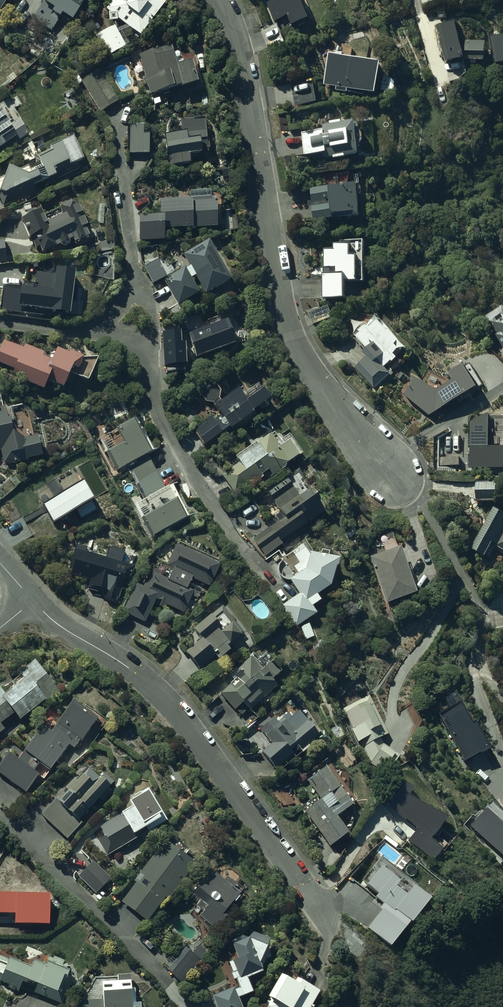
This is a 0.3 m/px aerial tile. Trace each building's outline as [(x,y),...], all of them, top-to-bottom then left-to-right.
[(9,0),(0,0),(0,13),(9,0)] [(46,0),(30,25),(48,37),(58,20),(60,22),(62,18),(72,24),(73,22),(75,23),(82,13),(79,11),(86,0),(46,0)] [(163,0),(114,0),(106,11),(109,13),(109,23),(114,23),(114,28),(94,39),(105,60),(127,48),(125,45),(130,43),(127,34),(133,32),(141,38),(168,3),(163,0)] [(442,69),(465,64),(487,68),(488,58),(492,74),(495,74),(495,71),(502,69),(502,33),(484,35),(485,41),(464,38),(459,17),(431,22),(442,69)] [(174,48),(139,57),(145,79),(143,80),(144,87),(148,86),(150,96),(181,88),(181,89),(198,85),(198,84),(201,83),(194,55),(177,60),(174,48)] [(381,65),(328,55),(322,86),(375,96),(381,65)] [(100,71),(82,83),(100,113),(118,102),(100,71)] [(312,83),(273,87),(276,108),(315,103),(312,83)] [(0,112),(0,156),(33,134),(21,116),(10,123),(2,111),(0,112)] [(182,134),(165,136),(168,168),(188,167),(188,157),(206,156),(206,153),(208,153),(207,143),(205,143),(204,121),(194,121),(193,119),(185,119),(185,122),(181,123),(182,134)] [(324,132),(302,134),(303,157),(322,156),(322,159),(333,159),(333,162),(344,161),(344,158),(357,157),(355,124),(341,125),(341,123),(329,124),(329,127),(324,127),(324,132)] [(144,126),(130,126),(130,155),(149,155),(150,135),(144,135),(144,126)] [(41,167),(30,171),(29,168),(16,174),(14,169),(12,170),(9,168),(8,171),(0,174),(0,201),(3,207),(21,199),(22,201),(36,195),(33,187),(56,178),(53,171),(69,164),(71,168),(84,163),(74,139),(49,149),(52,155),(38,161),(41,167)] [(355,185),(311,189),(311,203),(308,203),(308,209),(312,209),(312,221),(332,221),(332,218),(359,218),(355,185)] [(161,217),(138,217),(138,242),(162,243),(163,229),(216,230),(216,226),(218,226),(219,193),(180,192),(180,201),(161,200),(161,217)] [(28,218),(22,222),(30,240),(31,239),(36,251),(40,249),(42,255),(74,243),(75,246),(90,241),(85,229),(89,228),(86,220),(83,221),(78,208),(76,209),(75,205),(71,206),(70,203),(60,207),(61,211),(60,211),(62,218),(47,224),(41,210),(27,215),(28,218)] [(333,252),(323,251),(322,300),(343,300),(344,283),(363,284),(365,241),(340,240),(340,244),(333,244),(333,252)] [(166,282),(165,283),(176,307),(197,297),(189,281),(194,279),(203,296),(229,283),(209,242),(182,256),(188,268),(169,278),(172,283),(168,285),(166,282)] [(486,318),(502,349),(502,309),(495,307),(489,308),(488,316),(486,318)] [(375,315),(353,336),(365,349),(361,353),(366,358),(355,368),(374,389),(390,374),(384,368),(389,363),(391,365),(388,367),(392,372),(401,364),(396,359),(407,349),(375,315)] [(11,377),(45,392),(48,384),(64,391),(71,375),(87,382),(99,360),(84,361),(70,355),(69,357),(56,351),(51,364),(42,360),(44,356),(24,348),(23,351),(3,342),(0,349),(0,364),(14,370),(11,377)] [(209,420),(193,431),(207,450),(224,438),(221,434),(228,430),(232,436),(254,420),(251,416),(256,412),(256,413),(257,413),(258,413),(258,414),(259,414),(260,414),(261,414),(262,414),(263,413),(264,413),(265,412),(266,411),(267,410),(267,409),(267,408),(267,407),(267,406),(267,405),(267,404),(270,401),(266,395),(263,395),(257,387),(247,393),(242,388),(219,404),(217,401),(219,395),(216,389),(209,387),(202,390),(201,397),(204,402),(206,404),(212,404),(215,407),(214,409),(216,413),(222,422),(220,424),(213,424),(209,420)] [(11,408),(7,398),(2,399),(4,408),(0,409),(0,452),(2,452),(5,467),(28,462),(28,461),(41,458),(37,437),(33,438),(27,410),(23,407),(11,408)] [(116,477),(129,471),(143,500),(137,503),(154,537),(189,518),(173,486),(166,490),(149,457),(156,454),(138,420),(116,431),(123,446),(105,455),(116,477)] [(238,466),(221,478),(234,495),(266,472),(271,479),(284,470),(283,468),(299,456),(289,442),(283,446),(274,433),(234,462),(238,466)] [(277,522),(252,541),(266,557),(282,545),(281,543),(306,525),(305,523),(309,521),(310,523),(324,513),(310,494),(305,497),(291,478),(267,496),(280,515),(275,519),(277,522)] [(499,484),(477,483),(476,504),(498,505),(499,484)] [(471,551),(484,558),(491,546),(502,552),(502,517),(494,511),(471,551)] [(377,557),(370,559),(385,604),(414,595),(399,549),(397,549),(395,542),(387,545),(389,551),(384,553),(382,549),(375,552),(377,557)] [(136,587),(124,614),(143,623),(152,605),(164,610),(166,607),(183,614),(192,593),(187,590),(191,581),(207,588),(219,562),(177,543),(166,566),(173,569),(169,579),(147,569),(138,588),(136,587)] [(298,595),(281,606),(296,628),(316,615),(312,609),(320,603),(315,597),(327,590),(332,572),(334,572),(337,562),(331,560),(331,557),(310,551),(304,544),(282,560),(277,569),(279,577),(288,582),(290,582),(298,595)] [(76,547),(67,574),(91,581),(88,591),(110,597),(113,587),(115,588),(125,555),(110,550),(107,560),(85,554),(87,550),(76,547)] [(199,640),(184,653),(200,672),(217,658),(219,661),(230,652),(228,650),(247,634),(222,605),(192,631),(199,640)] [(235,682),(220,695),(234,711),(241,705),(248,713),(259,704),(262,708),(271,700),(268,697),(275,690),(269,684),(276,677),(267,667),(272,663),(265,655),(254,665),(248,658),(229,675),(235,682)] [(3,730),(0,727),(12,716),(20,725),(49,698),(52,701),(60,694),(33,664),(19,677),(25,684),(16,691),(13,688),(4,696),(0,692),(0,733),(3,730)] [(369,697),(344,709),(354,730),(351,731),(359,746),(361,745),(369,762),(384,772),(398,754),(388,749),(381,740),(388,735),(369,697)] [(0,766),(0,775),(26,795),(40,776),(34,772),(39,765),(49,773),(56,763),(67,770),(91,750),(88,748),(107,722),(86,705),(82,709),(73,702),(51,733),(42,727),(18,762),(8,755),(0,766)] [(274,720),(260,731),(271,745),(260,754),(275,772),(298,754),(300,756),(308,750),(306,748),(318,739),(306,724),(304,725),(296,715),(290,720),(286,716),(277,724),(274,720)] [(314,800),(301,808),(329,848),(347,836),(335,819),(352,808),(326,769),(307,782),(320,801),(316,804),(314,800)] [(57,799),(41,815),(68,841),(83,825),(80,822),(99,803),(101,806),(111,795),(108,792),(115,784),(105,774),(99,781),(88,771),(78,782),(75,779),(65,789),(68,793),(60,802),(57,799)] [(122,816),(100,829),(105,838),(99,841),(107,856),(168,822),(149,789),(133,798),(134,800),(128,803),(132,811),(125,815),(124,812),(121,814),(122,816)] [(147,923),(163,902),(165,899),(169,901),(195,868),(164,844),(134,883),(136,885),(122,903),(147,923)] [(111,880),(93,863),(79,877),(96,895),(111,880)] [(192,914),(197,908),(203,913),(200,918),(206,922),(201,929),(208,935),(213,928),(217,931),(233,911),(231,909),(233,906),(234,907),(240,900),(238,899),(240,896),(233,890),(236,886),(226,878),(223,883),(214,876),(203,889),(199,886),(192,895),(192,896),(183,907),(192,914)] [(232,946),(231,946),(235,955),(237,961),(229,964),(233,974),(230,975),(233,981),(235,980),(239,990),(234,992),(233,989),(212,997),(216,1006),(240,1006),(238,1000),(250,995),(245,981),(261,975),(260,972),(264,961),(269,961),(267,956),(269,952),(265,951),(269,941),(252,932),(248,940),(242,937),(230,941),(232,946)] [(170,969),(168,971),(182,984),(208,954),(199,946),(191,954),(186,950),(178,960),(172,955),(165,964),(170,969)] [(0,957),(0,982),(9,986),(8,988),(19,993),(20,990),(34,996),(35,994),(64,1006),(74,979),(69,977),(70,973),(65,971),(68,964),(50,956),(45,969),(33,964),(31,971),(8,962),(9,960),(0,957)] [(81,1006),(141,1006),(141,1005),(136,1005),(135,988),(131,988),(130,976),(117,976),(117,982),(102,983),(103,1001),(81,1002),(81,1006)] [(295,981),(292,986),(279,979),(266,1001),(271,1004),(270,1006),(310,1006),(318,994),(295,981)]
